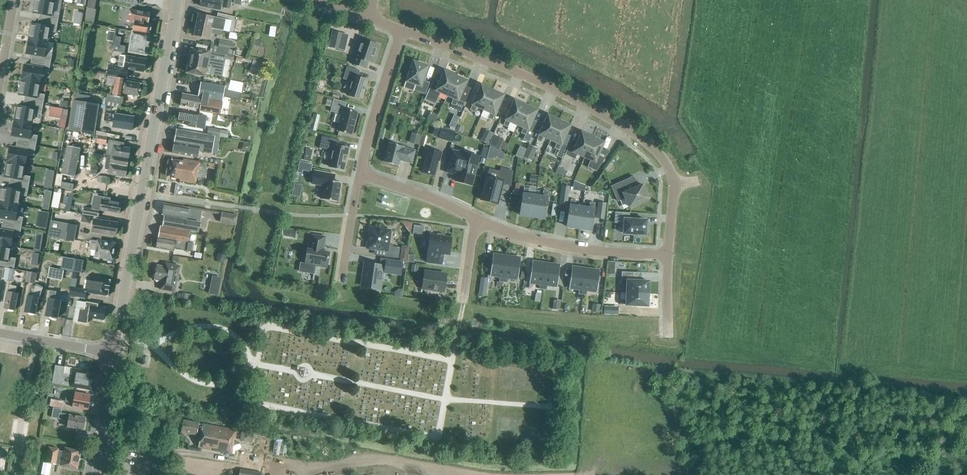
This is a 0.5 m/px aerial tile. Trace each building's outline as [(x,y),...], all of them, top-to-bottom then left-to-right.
[(33,13),(51,17),(50,22),(58,23),(59,13),(52,11),(54,1),(47,0),(35,0),(33,13)] [(88,9),(96,10),(98,0),(90,0),(88,9)] [(231,0),(201,0),(200,6),(200,5),(209,7),(209,9),(216,10),(217,6),(229,9),(231,0)] [(82,8),(74,7),(73,17),(81,18),(82,8)] [(134,22),(132,31),(149,35),(151,24),(148,23),(149,13),(129,9),(127,21),(134,22)] [(196,25),(223,31),(234,33),(238,18),(218,13),(218,14),(217,18),(213,17),(198,13),(196,25)] [(31,24),(28,39),(47,42),(49,32),(56,33),(58,23),(50,22),(49,27),(31,24)] [(222,33),(223,31),(196,25),(193,36),(209,39),(210,33),(215,34),(222,33)] [(116,30),(110,29),(107,41),(114,42),(116,30)] [(149,35),(132,31),(129,52),(146,55),(149,35)] [(336,49),(340,33),(332,32),(329,47),(336,49)] [(255,38),(253,45),(260,47),(262,40),(255,38)] [(28,39),(25,54),(44,58),(43,63),(50,64),(52,54),(45,52),(47,42),(28,39)] [(373,63),(379,45),(361,39),(361,40),(362,40),(356,57),(352,56),(350,63),(365,68),(367,61),(373,63)] [(233,50),(235,43),(219,40),(218,46),(233,50)] [(124,48),(114,46),(113,52),(122,54),(124,48)] [(224,55),(191,49),(186,72),(205,76),(205,73),(219,76),(222,61),(229,62),(229,61),(233,61),(235,51),(225,49),(224,55)] [(127,70),(143,73),(145,60),(119,56),(117,68),(108,67),(106,75),(126,79),(127,70)] [(263,71),(265,63),(255,61),(253,68),(263,71)] [(413,62),(406,81),(406,82),(416,85),(414,91),(425,95),(429,83),(423,80),(427,67),(413,62)] [(24,64),(21,80),(40,83),(41,73),(48,74),(50,64),(43,63),(42,68),(24,64)] [(359,71),(360,71),(347,67),(343,79),(351,82),(347,95),(361,99),(362,98),(363,99),(365,92),(364,92),(367,80),(357,77),(359,71)] [(427,94),(428,94),(438,98),(440,93),(447,96),(455,76),(444,71),(438,85),(432,82),(427,94)] [(456,77),(455,76),(447,96),(453,99),(451,104),(455,106),(454,109),(461,112),(467,98),(461,95),(466,81),(456,77)] [(139,97),(141,84),(124,81),(124,79),(115,77),(112,96),(121,97),(122,94),(139,97)] [(21,80),(18,95),(37,99),(36,104),(43,105),(45,95),(38,93),(40,83),(21,80)] [(328,83),(319,81),(318,88),(326,90),(328,83)] [(219,114),(224,87),(201,82),(199,97),(182,94),(180,106),(199,109),(199,111),(199,110),(219,114)] [(229,90),(241,92),(242,85),(230,83),(229,90)] [(492,91),(481,86),(470,110),(474,112),(477,107),(483,110),(492,91)] [(492,91),(483,110),(490,113),(487,118),(492,121),(503,96),(492,91)] [(123,99),(108,96),(106,98),(105,102),(122,105),(123,99)] [(352,135),(358,113),(344,109),(346,102),(334,99),(330,112),(342,115),(337,131),(352,135)] [(94,134),(98,105),(73,101),(68,130),(94,134)] [(503,126),(508,128),(510,122),(517,125),(525,106),(514,101),(503,126)] [(16,106),(14,121),(32,124),(34,114),(41,115),(43,105),(36,104),(35,109),(16,106)] [(525,136),(537,111),(525,106),(517,125),(523,128),(521,134),(525,136)] [(63,109),(50,107),(48,117),(61,119),(63,109)] [(202,128),(203,122),(201,122),(201,120),(197,119),(198,114),(180,111),(178,122),(189,124),(188,126),(195,128),(202,128)] [(114,115),(104,113),(103,121),(113,123),(112,128),(132,131),(134,117),(114,114),(114,115)] [(559,120),(547,115),(538,136),(539,136),(537,140),(541,142),(543,138),(550,141),(559,120)] [(311,117),(309,125),(315,126),(317,118),(311,117)] [(550,141),(556,144),(554,148),(558,150),(570,125),(559,120),(550,141)] [(14,121),(11,136),(29,140),(28,145),(36,146),(38,136),(31,134),(32,124),(14,121)] [(472,131),(475,125),(468,123),(466,128),(472,131)] [(208,128),(207,134),(229,138),(230,132),(208,128)] [(452,141),(454,132),(441,128),(439,138),(452,141)] [(217,154),(219,137),(176,130),(172,153),(197,157),(198,151),(217,154)] [(486,130),(481,141),(487,144),(492,133),(486,130)] [(422,135),(411,133),(409,143),(420,145),(422,135)] [(575,159),(577,154),(584,158),(585,155),(591,142),(593,138),(581,133),(576,146),(570,143),(565,155),(575,159)] [(503,139),(494,135),(490,144),(499,148),(503,139)] [(343,170),(348,149),(338,146),(339,140),(322,136),(319,148),(332,151),(329,167),(343,170)] [(591,161),(588,167),(596,171),(604,159),(598,156),(604,143),(593,138),(591,142),(585,155),(584,158),(591,161)] [(111,156),(128,159),(130,149),(123,147),(124,143),(108,140),(106,155),(108,156),(111,156)] [(404,147),(388,143),(383,162),(399,166),(398,166),(400,160),(402,161),(411,164),(415,151),(403,148),(403,147),(404,147)] [(537,148),(528,144),(523,157),(531,161),(537,148)] [(9,146),(9,148),(6,162),(25,165),(27,155),(34,156),(36,146),(28,145),(28,150),(9,146)] [(74,177),(80,148),(67,146),(61,175),(62,175),(60,181),(72,184),(73,177),(74,177)] [(497,159),(499,150),(489,146),(486,158),(493,160),(493,158),(497,159)] [(439,161),(442,153),(427,149),(424,160),(425,160),(422,172),(434,176),(438,161),(439,161)] [(471,185),(479,156),(452,149),(446,172),(458,175),(456,181),(471,185)] [(522,159),(524,153),(518,150),(516,156),(522,159)] [(126,168),(128,159),(111,156),(108,156),(106,163),(110,164),(109,165),(126,168)] [(200,162),(183,159),(182,161),(171,159),(168,177),(179,179),(179,181),(195,184),(196,178),(197,178),(200,162)] [(559,163),(549,159),(544,169),(554,173),(559,163)] [(6,162),(4,177),(22,181),(21,186),(28,187),(30,176),(23,175),(25,165),(6,162)] [(109,165),(110,164),(106,163),(105,169),(109,170),(108,174),(124,177),(126,168),(109,165)] [(487,178),(482,201),(497,204),(502,183),(510,186),(513,171),(501,168),(498,180),(487,178)] [(567,171),(557,168),(556,172),(565,176),(567,171)] [(331,174),(314,171),(312,184),(324,186),(322,199),(337,202),(341,183),(329,181),(331,174)] [(52,189),(53,181),(45,180),(44,188),(52,189)] [(576,182),(574,188),(584,191),(586,185),(576,182)] [(642,185),(615,197),(617,202),(624,198),(628,208),(649,199),(642,185)] [(2,187),(0,198),(0,203),(18,206),(20,196),(27,197),(28,187),(21,186),(20,191),(2,187)] [(566,207),(569,187),(561,186),(558,205),(566,207)] [(524,188),(520,215),(532,217),(535,196),(528,195),(529,189),(524,188)] [(50,211),(53,192),(47,191),(44,210),(50,211)] [(535,196),(532,217),(544,219),(548,192),(543,191),(542,197),(535,196)] [(110,201),(110,198),(104,197),(103,201),(96,199),(94,209),(78,206),(77,214),(98,217),(98,210),(119,214),(121,203),(110,201)] [(576,200),(571,200),(567,227),(579,229),(582,207),(575,206),(576,200)] [(579,229),(591,230),(595,203),(590,202),(589,208),(582,207),(579,229)] [(604,219),(606,203),(598,202),(596,218),(604,219)] [(15,222),(14,227),(21,228),(23,217),(16,216),(18,206),(0,203),(0,219),(15,222)] [(186,219),(188,208),(164,204),(162,214),(164,215),(162,226),(198,232),(200,222),(186,219)] [(222,212),(220,223),(236,225),(238,215),(222,212)] [(630,213),(615,212),(614,224),(624,224),(623,234),(646,235),(646,234),(648,234),(648,227),(646,227),(647,220),(629,219),(630,213)] [(48,228),(48,214),(38,214),(38,227),(48,228)] [(102,221),(94,220),(92,232),(115,235),(118,223),(102,221)] [(58,230),(75,233),(77,225),(60,222),(58,230)] [(425,235),(425,226),(414,226),(414,235),(425,235)] [(0,229),(0,245),(10,247),(12,237),(19,238),(21,228),(14,227),(13,232),(0,229)] [(188,243),(190,232),(160,227),(158,237),(156,248),(173,251),(174,248),(186,250),(187,243),(188,243)] [(398,259),(400,248),(388,246),(390,231),(379,230),(379,228),(369,227),(368,237),(369,237),(367,248),(385,251),(384,257),(398,259)] [(74,242),(75,233),(58,230),(57,239),(74,242)] [(437,236),(431,235),(431,233),(430,232),(426,262),(442,264),(443,254),(449,255),(452,235),(451,235),(451,238),(444,237),(444,235),(438,234),(437,236)] [(301,263),(299,272),(314,274),(315,266),(326,268),(329,253),(322,252),(325,237),(312,235),(309,250),(307,249),(305,264),(301,263)] [(114,244),(98,241),(97,244),(91,243),(90,249),(96,250),(95,257),(112,259),(114,244)] [(40,251),(41,243),(35,242),(33,250),(40,251)] [(7,262),(7,267),(14,269),(16,258),(9,257),(10,247),(0,245),(0,261),(7,262)] [(503,283),(507,256),(493,254),(490,276),(500,278),(499,283),(503,283)] [(507,256),(503,283),(507,284),(508,279),(518,280),(521,258),(507,256)] [(62,269),(73,270),(74,257),(62,257),(62,269)] [(400,274),(402,261),(381,258),(380,266),(365,264),(362,286),(379,289),(382,272),(400,274)] [(543,290),(546,264),(532,262),(529,283),(539,284),(539,289),(543,290)] [(174,293),(180,266),(164,263),(164,266),(157,265),(154,280),(161,281),(159,290),(174,293)] [(609,263),(609,271),(617,272),(617,264),(609,263)] [(546,264),(543,290),(546,290),(547,285),(557,287),(560,265),(546,264)] [(410,272),(418,273),(419,266),(411,265),(410,272)] [(582,295),(586,269),(572,267),(569,288),(579,289),(578,294),(582,295)] [(12,282),(14,270),(4,268),(2,280),(12,282)] [(54,279),(56,269),(49,268),(47,278),(54,279)] [(586,269),(582,295),(586,296),(587,291),(597,292),(600,271),(586,269)] [(72,272),(63,270),(62,277),(71,278),(72,272)] [(35,284),(36,274),(27,272),(25,282),(35,284)] [(435,291),(437,290),(444,291),(446,275),(424,272),(422,288),(430,289),(431,290),(435,291)] [(219,295),(222,277),(212,275),(209,293),(219,295)] [(86,290),(75,288),(70,287),(69,295),(85,298),(86,293),(107,296),(110,281),(88,277),(87,287),(86,290)] [(488,278),(481,278),(478,295),(486,296),(488,278)] [(627,293),(648,294),(649,282),(621,280),(621,285),(627,286),(627,293)] [(43,288),(35,284),(34,286),(30,285),(29,289),(27,296),(24,312),(36,314),(39,298),(41,293),(43,288)] [(15,293),(16,287),(8,285),(6,292),(3,309),(14,310),(17,294),(15,293)] [(54,300),(56,292),(49,291),(48,299),(45,316),(57,318),(60,301),(54,300)] [(181,293),(180,300),(194,302),(195,295),(181,293)] [(647,306),(648,294),(627,293),(626,300),(620,300),(620,305),(647,306)] [(86,303),(77,301),(73,321),(87,324),(88,318),(103,320),(105,309),(97,308),(97,305),(86,303)] [(618,315),(618,306),(604,306),(603,314),(618,315)] [(147,365),(148,357),(142,356),(140,364),(147,365)] [(94,372),(88,371),(77,369),(76,377),(63,374),(64,368),(55,366),(52,383),(91,390),(94,372)] [(87,410),(90,395),(75,393),(74,397),(66,395),(65,402),(73,403),(72,407),(87,410)] [(61,408),(63,401),(51,399),(49,406),(61,408)] [(247,410),(248,400),(241,399),(240,408),(247,410)] [(83,430),(85,418),(61,414),(61,409),(53,408),(51,417),(68,420),(67,427),(83,430)] [(200,440),(203,424),(203,425),(198,424),(183,421),(181,432),(196,434),(195,436),(198,440),(200,440)] [(203,424),(200,440),(198,449),(232,455),(233,450),(231,450),(232,445),(233,445),(236,430),(203,424)] [(247,442),(249,432),(241,430),(240,441),(247,442)] [(275,442),(274,454),(287,455),(288,443),(275,442)] [(23,457),(26,444),(21,443),(16,474),(20,474),(23,457)] [(58,451),(58,449),(49,447),(46,463),(45,463),(43,474),(45,474),(54,474),(55,465),(77,469),(80,450),(64,448),(64,452),(58,451)]
